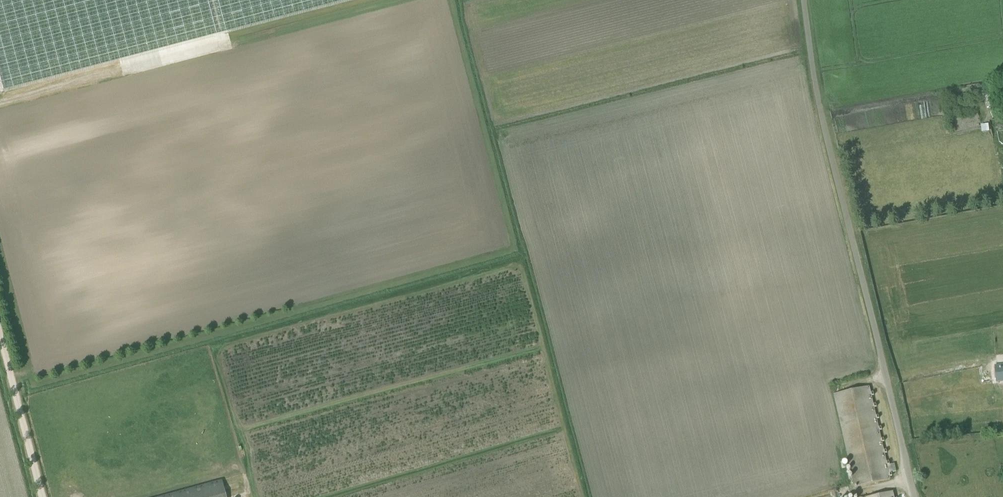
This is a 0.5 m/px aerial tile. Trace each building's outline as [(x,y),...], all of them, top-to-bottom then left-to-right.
[(2,92),(352,0),(0,0),(0,83),(2,92)] [(870,387),(834,395),(855,488),(891,480),(870,387)] [(165,496),(228,496),(224,481),(165,496)]
